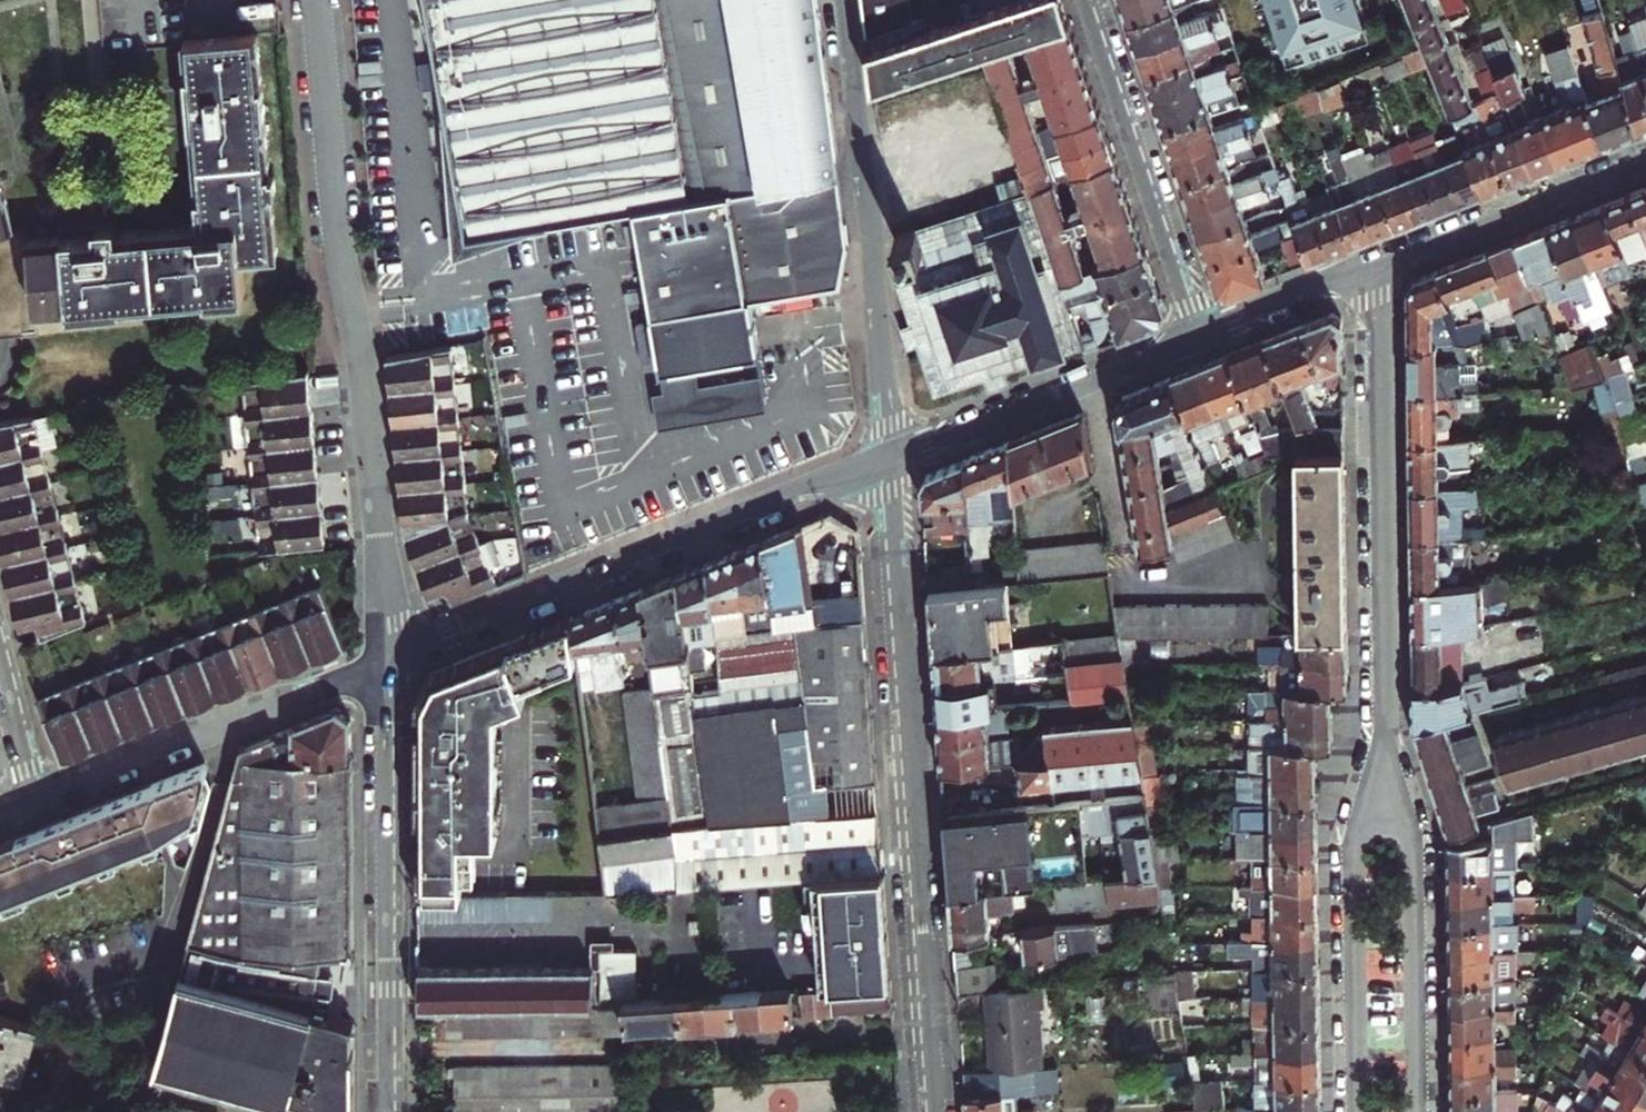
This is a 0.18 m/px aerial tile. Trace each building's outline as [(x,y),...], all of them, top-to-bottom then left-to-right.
[(817,0),(424,0),(461,237),(628,209),(752,190),(840,177),(817,0)] [(864,39),(889,31),(887,0),(859,0),(864,39)] [(986,50),(1011,42),(1026,37),(1071,23),(1070,19),(1069,20),(1063,0),(1029,0),(893,43),(889,31),(864,39),(866,51),(866,53),(871,87),(986,50)] [(1124,16),(1127,23),(1172,8),(1170,0),(1119,0),(1124,16)] [(1283,71),(1366,44),(1351,0),(1261,0),(1283,71)] [(1411,11),(1435,2),(1435,0),(1407,0),(1411,11)] [(1442,19),(1435,2),(1411,11),(1421,36),(1445,27),(1442,19)] [(1177,21),(1172,8),(1127,23),(1133,42),(1135,50),(1209,24),(1205,12),(1177,21)] [(1611,91),(1586,101),(1601,146),(1616,140),(1638,131),(1623,77),(1604,8),(1585,13),(1604,88),(1611,91)] [(1633,22),(1639,48),(1645,46),(1645,17),(1633,22)] [(1047,152),(1011,42),(986,50),(1003,103),(1014,136),(1024,166),(1109,137),(1105,127),(1093,91),(1080,53),(1071,23),(1026,37),(1058,133),(1059,132),(1064,146),(1047,152)] [(1144,76),(1190,60),(1185,46),(1213,37),(1209,24),(1135,50),(1141,68),(1144,76)] [(1452,45),(1445,27),(1421,36),(1425,46),(1431,61),(1455,51),(1452,45)] [(1573,103),(1541,116),(1560,163),(1579,155),(1595,149),(1601,146),(1586,101),(1568,44),(1548,51),(1557,80),(1565,77),(1573,103)] [(1425,46),(1403,55),(1409,71),(1431,62),(1431,61),(1425,46)] [(241,299),(239,268),(276,264),(255,48),(181,56),(199,237),(119,245),(118,231),(64,237),(65,247),(29,251),(36,317),(241,299)] [(1462,69),(1455,51),(1431,61),(1431,62),(1441,86),(1465,77),(1462,69)] [(1403,55),(1382,63),(1388,79),(1409,71),(1403,55)] [(1153,103),(1226,77),(1222,65),(1195,74),(1190,60),(1144,76),(1151,96),(1153,103)] [(1494,72),(1516,127),(1535,173),(1550,167),(1560,163),(1541,116),(1526,122),(1527,113),(1518,94),(1527,90),(1515,63),(1494,72)] [(1644,69),(1623,77),(1638,131),(1645,128),(1645,77),(1644,69)] [(1162,129),(1208,113),(1203,99),(1231,89),(1226,77),(1153,103),(1161,125),(1162,129)] [(1470,91),(1465,77),(1441,86),(1451,112),(1475,103),(1470,91)] [(1340,80),(1319,89),(1325,106),(1347,97),(1340,80)] [(1499,99),(1494,95),(1476,103),(1483,120),(1504,111),(1499,99)] [(975,106),(878,133),(889,173),(986,147),(975,106)] [(1260,127),(1281,119),(1277,106),(1256,115),(1260,125),(1260,127)] [(1535,173),(1516,127),(1514,128),(1511,129),(1504,111),(1483,120),(1508,184),(1519,179),(1532,174),(1535,173)] [(1212,127),(1208,113),(1162,129),(1168,148),(1171,156),(1244,131),(1240,118),(1212,127)] [(1508,184),(1483,120),(1458,129),(1461,138),(1483,193),(1497,188),(1508,184)] [(1179,182),(1226,166),(1221,152),(1248,142),(1244,131),(1171,156),(1177,175),(1179,182)] [(1461,202),(1439,147),(1433,131),(1411,140),(1417,156),(1439,211),(1454,205),(1461,202)] [(1031,188),(1056,179),(1116,160),(1113,150),(1109,137),(1024,166),(1025,170),(1031,188)] [(1461,138),(1439,147),(1461,202),(1477,196),(1483,193),(1461,138)] [(1342,152),(1352,182),(1375,237),(1388,231),(1396,228),(1374,173),(1363,143),(1342,152)] [(1433,213),(1439,211),(1417,156),(1396,164),(1418,219),(1433,213)] [(1374,173),(1396,228),(1411,222),(1418,219),(1396,164),(1374,173)] [(1090,225),(1133,211),(1127,192),(1118,165),(1075,179),(1090,225)] [(1188,209),(1262,183),(1258,171),(1230,180),(1226,166),(1179,182),(1185,200),(1188,209)] [(1025,170),(997,180),(1003,200),(1032,190),(1031,188),(1025,170)] [(1277,178),(1295,231),(1305,264),(1321,258),(1331,254),(1309,199),(1300,203),(1290,175),(1286,177),(1284,172),(1276,175),(1277,178)] [(851,250),(840,177),(752,190),(628,209),(645,320),(757,303),(844,289),(851,250)] [(1031,188),(1032,190),(1048,239),(1073,231),(1056,179),(1031,188)] [(1331,191),(1353,246),(1365,241),(1375,237),(1352,182),(1331,191)] [(14,238),(0,183),(0,241),(14,238)] [(1197,235),(1243,220),(1239,205),(1266,196),(1262,183),(1188,209),(1194,228),(1197,235)] [(1645,238),(1645,187),(1643,189),(1627,195),(1645,239),(1645,238)] [(1032,190),(1003,200),(896,236),(907,272),(896,275),(913,327),(904,329),(904,332),(908,345),(910,346),(918,344),(935,394),(985,378),(988,387),(990,389),(997,386),(1004,383),(1006,381),(1002,371),(1082,345),(1082,343),(1074,320),(1070,307),(1068,301),(1066,294),(1061,280),(1048,239),(1032,190)] [(1343,249),(1353,246),(1331,191),(1309,199),(1331,254),(1343,249)] [(1604,204),(1622,248),(1645,239),(1627,195),(1620,198),(1604,204)] [(1593,208),(1575,216),(1602,286),(1632,274),(1622,248),(1604,204),(1593,208)] [(1133,211),(1090,225),(1104,265),(1147,251),(1143,241),(1133,211)] [(1568,218),(1547,227),(1584,320),(1611,309),(1602,286),(1575,216),(1568,218)] [(1248,233),(1243,220),(1197,235),(1203,253),(1206,262),(1280,236),(1276,224),(1248,233)] [(1584,320),(1547,227),(1539,230),(1515,239),(1528,274),(1530,280),(1545,275),(1553,295),(1560,292),(1576,334),(1588,330),(1584,320)] [(1086,271),(1073,231),(1048,239),(1061,280),(1086,271)] [(1295,231),(1280,236),(1206,262),(1216,291),(1224,296),(1225,298),(1228,296),(1228,295),(1266,280),(1258,259),(1270,254),(1279,251),(1288,272),(1305,264),(1295,231)] [(1528,274),(1515,239),(1479,254),(1462,260),(1479,304),(1484,317),(1490,331),(1508,324),(1494,287),(1528,274)] [(1152,267),(1147,251),(1104,265),(1086,271),(1061,280),(1066,294),(1088,287),(1092,300),(1156,279),(1152,267)] [(1450,265),(1436,270),(1446,297),(1457,293),(1464,310),(1479,304),(1462,260),(1450,265)] [(1446,297),(1436,270),(1426,274),(1412,280),(1408,289),(1408,313),(1409,343),(1433,343),(1432,309),(1440,309),(1444,318),(1453,314),(1446,297)] [(1070,307),(1074,320),(1087,316),(1097,347),(1132,333),(1158,323),(1167,310),(1156,279),(1092,300),(1076,305),(1070,307)] [(1074,298),(1068,301),(1070,307),(1076,305),(1074,298)] [(757,303),(645,320),(656,381),(667,379),(668,390),(656,392),(662,426),(769,409),(764,378),(702,387),(700,374),(766,364),(757,303)] [(1324,316),(1303,324),(1320,368),(1342,361),(1342,318),(1333,312),(1324,316)] [(1519,321),(1527,341),(1554,340),(1543,314),(1519,321)] [(1275,335),(1263,340),(1285,391),(1300,426),(1343,425),(1343,413),(1345,413),(1345,410),(1343,410),(1331,410),(1327,410),(1327,418),(1316,419),(1301,384),(1294,379),(1311,372),(1317,386),(1326,382),(1320,368),(1303,324),(1275,335)] [(1576,334),(1555,343),(1572,386),(1606,377),(1598,356),(1588,330),(1576,334)] [(1082,345),(1085,352),(1094,348),(1093,346),(1088,340),(1082,343),(1082,345)] [(1246,347),(1227,355),(1254,419),(1268,453),(1297,453),(1344,452),(1343,425),(1300,426),(1281,431),(1278,422),(1273,425),(1266,410),(1260,407),(1258,402),(1285,391),(1263,340),(1246,347)] [(1467,342),(1433,343),(1409,343),(1409,371),(1409,392),(1457,391),(1476,391),(1476,382),(1459,382),(1458,363),(1467,363),(1467,342)] [(391,389),(458,383),(455,345),(388,356),(390,375),(391,389)] [(1598,356),(1606,377),(1624,372),(1627,371),(1622,357),(1621,356),(1613,359),(1610,351),(1598,356)] [(1215,359),(1199,366),(1225,429),(1226,430),(1254,419),(1227,355),(1215,359)] [(1629,355),(1622,357),(1627,371),(1635,369),(1629,355)] [(1225,429),(1199,366),(1188,370),(1170,377),(1206,467),(1210,476),(1222,471),(1208,435),(1225,429)] [(307,370),(241,381),(245,416),(312,409),(310,393),(307,370)] [(1633,399),(1624,372),(1606,377),(1611,389),(1617,403),(1633,399)] [(1188,474),(1206,467),(1170,377),(1158,382),(1145,387),(1159,423),(1153,426),(1154,433),(1163,432),(1170,452),(1178,449),(1187,471),(1188,474)] [(461,417),(458,383),(391,389),(394,411),(395,423),(461,417)] [(1159,423),(1145,387),(1135,391),(1123,396),(1117,408),(1129,486),(1162,481),(1158,457),(1154,433),(1153,426),(1159,423)] [(1458,415),(1457,391),(1409,392),(1410,418),(1410,441),(1438,440),(1437,425),(1447,425),(1450,417),(1450,415),(1458,415)] [(1343,410),(1343,394),(1344,394),(1344,393),(1331,393),(1331,410),(1343,410)] [(1642,426),(1633,399),(1617,403),(1627,430),(1642,426)] [(248,449),(315,443),(314,431),(312,409),(245,416),(248,449)] [(1056,477),(1092,462),(1084,411),(1070,417),(1051,425),(1056,477)] [(46,450),(38,416),(0,422),(0,461),(46,450)] [(464,450),(461,417),(395,423),(397,443),(398,457),(464,450)] [(1014,494),(1056,477),(1051,425),(1032,432),(1009,441),(1014,494)] [(1626,458),(1645,453),(1645,442),(1645,440),(1645,425),(1642,426),(1627,430),(1626,458)] [(1154,433),(1158,457),(1170,452),(1163,432),(1154,433)] [(1447,455),(1438,455),(1438,440),(1410,441),(1410,467),(1411,487),(1438,486),(1438,472),(1447,472),(1451,466),(1451,461),(1447,455)] [(975,455),(964,459),(969,523),(972,565),(974,586),(986,585),(983,553),(988,552),(986,522),(1016,519),(1014,494),(1009,441),(975,455)] [(317,465),(315,443),(248,449),(252,482),(319,476),(317,465)] [(54,482),(46,450),(0,461),(0,495),(54,482)] [(466,483),(464,450),(398,457),(400,476),(401,490),(466,483)] [(1243,450),(1235,453),(1239,464),(1247,461),(1243,450)] [(1344,452),(1297,453),(1300,633),(1303,633),(1347,633),(1346,604),(1345,506),(1344,452)] [(969,523),(964,459),(945,467),(928,473),(926,473),(920,484),(922,485),(925,526),(969,523)] [(1178,468),(1175,469),(1170,471),(1172,476),(1180,473),(1178,468)] [(321,497),(319,476),(252,482),(255,516),(322,510),(321,497)] [(1131,497),(1132,506),(1166,501),(1162,481),(1129,486),(1131,497)] [(1633,484),(1641,512),(1645,511),(1645,481),(1633,484)] [(62,514),(54,482),(0,495),(0,530),(62,514)] [(469,511),(466,483),(401,490),(404,513),(406,532),(407,535),(469,511)] [(1438,486),(1411,487),(1411,510),(1411,536),(1439,535),(1439,519),(1448,519),(1451,513),(1451,508),(1447,501),(1439,501),(1438,486)] [(1169,523),(1171,532),(1225,510),(1216,489),(1216,490),(1215,488),(1167,508),(1166,501),(1132,506),(1134,518),(1136,529),(1169,523)] [(259,551),(326,544),(324,525),(322,510),(255,516),(259,551)] [(1171,532),(1173,546),(1179,561),(1236,539),(1225,510),(1171,532)] [(419,565),(481,541),(469,511),(407,535),(413,551),(419,565)] [(0,530),(0,546),(1,551),(2,555),(2,558),(3,557),(4,563),(69,547),(62,514),(0,530)] [(1173,546),(1171,532),(1169,523),(1136,529),(1138,542),(1140,552),(1173,546)] [(816,625),(804,524),(764,540),(776,630),(797,627),(816,625)] [(1459,580),(1458,533),(1439,535),(1411,536),(1411,561),(1412,584),(1439,584),(1459,580)] [(519,539),(508,541),(511,557),(521,555),(519,539)] [(776,630),(764,540),(750,546),(739,550),(742,577),(738,577),(741,602),(745,602),(749,634),(776,630)] [(1019,550),(1022,581),(1110,571),(1105,540),(1019,550)] [(500,585),(481,541),(419,565),(428,585),(432,595),(447,589),(453,603),(500,585)] [(10,587),(13,596),(77,580),(69,547),(4,563),(8,577),(7,577),(8,580),(10,587)] [(738,577),(742,577),(739,550),(732,553),(713,560),(707,563),(714,607),(732,604),(737,635),(749,634),(745,602),(741,602),(738,577)] [(722,690),(714,607),(707,563),(692,569),(678,575),(694,694),(713,691),(722,690)] [(974,586),(972,565),(928,570),(928,579),(929,591),(974,586)] [(1439,584),(1412,584),(1412,609),(1413,633),(1440,633),(1459,629),(1462,628),(1483,624),(1483,600),(1511,594),(1508,573),(1459,580),(1439,584)] [(660,582),(640,590),(649,657),(654,690),(673,831),(712,827),(694,694),(678,575),(660,582)] [(87,623),(77,580),(13,596),(13,600),(13,603),(14,603),(18,618),(19,622),(18,622),(19,624),(20,624),(21,628),(35,624),(40,642),(87,623)] [(932,630),(934,654),(1020,648),(1025,648),(1021,581),(986,585),(974,586),(929,591),(932,630)] [(339,649),(346,646),(347,646),(344,636),(322,584),(289,597),(313,659),(314,659),(314,660),(318,659),(318,657),(330,652),(336,650),(336,651),(339,650),(339,649)] [(649,657),(640,590),(628,594),(618,599),(625,655),(641,653),(642,658),(649,657)] [(289,597),(256,611),(281,672),(294,667),(294,668),(296,667),(298,666),(297,665),(313,659),(289,597)] [(625,655),(618,599),(592,609),(571,617),(577,661),(581,690),(625,685),(623,677),(617,678),(615,661),(626,660),(625,655)] [(1136,636),(1270,634),(1269,605),(1116,606),(1121,636),(1136,636)] [(256,611),(225,623),(250,684),(251,684),(251,685),(255,684),(254,683),(264,679),(272,676),(272,677),(275,676),(275,674),(281,672),(256,611)] [(522,682),(577,661),(571,617),(533,632),(517,639),(521,672),(522,682)] [(816,625),(797,627),(807,700),(810,724),(809,724),(816,787),(876,779),(873,729),(865,619),(816,625)] [(250,684),(225,623),(194,636),(218,697),(230,692),(231,693),(233,692),(233,691),(243,687),(250,684)] [(1440,633),(1413,633),(1413,669),(1413,688),(1440,688),(1463,683),(1462,628),(1459,629),(1440,633)] [(1326,664),(1347,663),(1347,652),(1347,633),(1303,633),(1303,649),(1283,649),(1283,651),(1259,651),(1283,663),(1303,662),(1303,659),(1326,659),(1326,664)] [(218,697),(194,636),(163,648),(186,710),(187,710),(188,711),(191,709),(191,708),(204,703),(208,701),(209,702),(212,701),(212,700),(218,697)] [(1141,665),(1136,636),(1121,636),(1125,662),(1125,665),(1141,665)] [(416,696),(418,897),(449,896),(462,896),(462,880),(476,880),(474,838),(496,838),(491,710),(524,698),(519,685),(522,682),(521,672),(517,639),(428,675),(416,696)] [(163,648),(132,661),(156,722),(166,718),(166,719),(169,718),(169,717),(178,713),(186,710),(163,648)] [(1020,648),(934,654),(935,670),(936,687),(984,683),(984,682),(1023,679),(1020,648)] [(1304,691),(1331,690),(1347,690),(1347,679),(1347,663),(1326,664),(1326,659),(1303,659),(1303,662),(1283,663),(1283,676),(1303,676),(1304,691)] [(156,722),(132,661),(103,673),(127,734),(140,729),(145,726),(146,727),(148,726),(148,725),(156,722)] [(1125,665),(1125,662),(1066,666),(1069,703),(1078,702),(1094,701),(1131,699),(1125,665)] [(103,673),(71,686),(95,747),(103,743),(104,744),(106,743),(106,742),(115,738),(124,735),(124,736),(126,735),(126,734),(127,734),(103,673)] [(1486,677),(1463,683),(1440,688),(1413,688),(1413,707),(1414,724),(1414,726),(1446,718),(1527,697),(1522,681),(1490,690),(1486,677)] [(984,683),(936,687),(937,702),(938,713),(993,709),(991,683),(984,683)] [(38,699),(62,760),(64,760),(65,760),(66,758),(82,752),(82,753),(84,752),(85,752),(84,751),(95,747),(71,686),(38,699)] [(673,831),(654,690),(624,693),(637,804),(597,809),(601,838),(673,831)] [(1331,708),(1331,690),(1304,691),(1250,691),(1251,719),(1288,719),(1288,721),(1310,721),(1310,716),(1331,716),(1331,708)] [(810,724),(807,700),(716,709),(713,691),(694,694),(712,827),(878,810),(876,779),(816,787),(809,724),(810,724)] [(1645,720),(1645,694),(1625,699),(1608,704),(1614,728),(1645,720)] [(1614,728),(1608,704),(1587,710),(1568,715),(1575,739),(1614,728)] [(988,731),(1015,729),(1037,705),(1027,706),(993,709),(938,713),(939,729),(940,747),(989,743),(988,731)] [(316,719),(298,727),(297,726),(294,727),(294,728),(273,737),(282,761),(350,760),(350,721),(351,721),(351,719),(338,710),(335,711),(335,712),(316,719)] [(1537,749),(1575,739),(1568,715),(1550,720),(1531,725),(1537,749)] [(1271,747),(1315,746),(1332,746),(1332,736),(1331,716),(1310,716),(1310,721),(1288,721),(1288,719),(1251,719),(1252,747),(1271,747)] [(1447,723),(1446,718),(1414,726),(1416,731),(1417,735),(1449,728),(1447,723)] [(1645,747),(1645,720),(1614,728),(1621,754),(1634,750),(1645,747)] [(1135,723),(1139,749),(1151,749),(1153,749),(1148,721),(1135,721),(1135,723)] [(1120,724),(1112,725),(1114,757),(1140,755),(1139,749),(1135,723),(1120,724)] [(1114,757),(1112,725),(1099,726),(1090,726),(1092,759),(1108,758),(1114,757)] [(1537,749),(1531,725),(1515,729),(1493,735),(1499,760),(1537,749)] [(1079,727),(1068,728),(1071,760),(1082,760),(1092,759),(1090,726),(1079,727)] [(1056,729),(1046,730),(1048,762),(1051,762),(1071,760),(1068,728),(1056,729)] [(1449,728),(1417,735),(1422,756),(1425,766),(1486,748),(1481,731),(1451,739),(1449,728)] [(1615,755),(1621,754),(1614,728),(1575,739),(1582,764),(1615,755)] [(1048,762),(1046,730),(1022,755),(1022,764),(1048,762)] [(212,858),(191,938),(181,972),(176,994),(156,1067),(312,1111),(353,1111),(353,1096),(354,1095),(354,1090),(353,1089),(352,1059),(353,1059),(353,1053),(352,1053),(352,1030),(353,1029),(353,1024),(352,1024),(330,1017),(329,1019),(324,1017),(327,1010),(312,1005),(317,976),(320,959),(352,958),(351,764),(351,760),(350,760),(282,761),(273,737),(272,736),(256,742),(242,748),(212,858)] [(1571,767),(1582,764),(1575,739),(1537,749),(1545,775),(1571,767)] [(942,761),(942,770),(991,766),(990,758),(989,743),(940,747),(942,761)] [(1294,776),(1316,775),(1316,768),(1315,746),(1271,747),(1271,761),(1250,761),(1250,775),(1271,775),(1271,772),(1295,771),(1294,776)] [(1433,794),(1464,785),(1461,771),(1483,766),(1480,757),(1487,755),(1486,748),(1425,766),(1430,786),(1433,794)] [(1144,777),(1155,777),(1151,749),(1139,749),(1140,755),(1144,777)] [(1535,777),(1545,775),(1537,749),(1499,760),(1506,785),(1535,777)] [(1140,755),(1114,757),(1108,758),(1110,782),(1126,781),(1144,779),(1144,777),(1140,755)] [(1108,758),(1092,759),(1082,760),(1083,783),(1096,783),(1110,782),(1108,758)] [(1071,760),(1051,762),(1053,785),(1077,784),(1083,783),(1082,760),(1071,760)] [(203,822),(215,778),(207,762),(196,766),(0,844),(0,902),(203,822)] [(1021,764),(1023,787),(1037,786),(1053,785),(1051,762),(1048,762),(1022,764),(1021,764)] [(1021,764),(991,766),(942,770),(943,792),(993,789),(1023,787),(1021,764)] [(1272,802),(1316,801),(1316,793),(1316,775),(1294,776),(1295,771),(1271,772),(1271,775),(1250,775),(1251,788),(1271,788),(1272,802)] [(1620,786),(1634,794),(1645,790),(1645,779),(1620,786)] [(1440,824),(1473,815),(1501,807),(1498,797),(1491,798),(1489,789),(1467,795),(1464,785),(1433,794),(1438,813),(1440,824)] [(945,814),(1004,810),(1003,798),(944,799),(945,814)] [(1316,819),(1316,801),(1272,802),(1272,817),(1251,817),(1232,818),(1232,830),(1252,830),(1272,830),(1272,832),(1295,832),(1295,827),(1316,826),(1316,819)] [(1093,804),(1004,810),(945,814),(946,834),(949,874),(951,893),(1044,886),(1069,885),(1108,882),(1107,871),(1100,872),(1093,804)] [(605,868),(608,891),(697,885),(806,877),(883,871),(882,855),(878,810),(712,827),(673,831),(601,838),(605,868)] [(1488,838),(1443,839),(1444,861),(1444,868),(1508,868),(1528,867),(1528,811),(1487,822),(1488,838)] [(1152,832),(1150,814),(1119,817),(1125,881),(1160,878),(1159,871),(1157,860),(1152,832)] [(1474,820),(1473,815),(1440,824),(1442,829),(1443,834),(1476,825),(1474,820)] [(1317,850),(1316,826),(1295,827),(1295,832),(1272,832),(1272,830),(1252,830),(1252,836),(1246,836),(1246,858),(1272,858),(1317,857),(1317,850)] [(1152,832),(1157,860),(1180,859),(1175,831),(1152,832)] [(1296,887),(1317,886),(1317,876),(1317,857),(1272,858),(1273,872),(1252,872),(1252,886),(1273,885),(1273,883),(1296,882),(1296,887)] [(1445,890),(1445,898),(1467,897),(1467,893),(1488,893),(1488,895),(1531,894),(1536,894),(1536,881),(1515,882),(1515,880),(1508,880),(1508,868),(1444,868),(1445,890)] [(891,984),(883,871),(806,877),(809,906),(817,906),(824,989),(891,984)] [(1159,871),(1160,878),(1162,888),(1172,887),(1169,871),(1159,871)] [(1125,881),(1108,882),(1069,885),(1070,910),(1164,903),(1162,888),(1160,878),(1125,881)] [(1273,913),(1318,912),(1318,902),(1317,886),(1296,887),(1296,882),(1273,883),(1273,885),(1252,886),(1241,886),(1241,899),(1273,899),(1273,913)] [(1044,886),(951,893),(953,919),(954,939),(985,937),(991,937),(989,911),(1015,909),(1015,905),(1021,904),(1021,909),(1046,907),(1044,886)] [(1162,888),(1164,903),(1166,915),(1177,915),(1172,887),(1162,888)] [(1467,897),(1445,898),(1445,916),(1446,924),(1509,923),(1509,908),(1531,908),(1531,894),(1488,895),(1488,893),(1467,893),(1467,897)] [(462,896),(449,896),(418,897),(418,927),(509,924),(508,901),(507,894),(462,896)] [(1584,922),(1591,894),(1582,894),(1574,922),(1584,922)] [(1318,931),(1318,912),(1273,913),(1273,928),(1228,929),(1228,942),(1273,941),(1273,943),(1297,943),(1297,938),(1318,937),(1318,931)] [(1167,921),(1171,943),(1181,942),(1177,915),(1166,915),(1167,921)] [(1509,923),(1446,924),(1446,943),(1446,950),(1469,950),(1469,953),(1491,953),(1490,951),(1513,950),(1513,923),(1509,923)] [(1073,931),(1056,932),(1056,940),(1073,939),(1073,931)] [(1023,934),(1025,962),(1075,958),(1073,939),(1056,940),(1056,932),(1023,934)] [(985,937),(954,939),(955,950),(956,967),(987,965),(985,937)] [(1319,959),(1318,937),(1297,938),(1297,943),(1273,943),(1273,941),(1228,942),(1228,955),(1253,955),(1254,969),(1274,969),(1319,968),(1319,959)] [(418,971),(419,1007),(447,1006),(594,1004),(623,1003),(639,1002),(637,950),(615,950),(615,941),(592,942),(593,968),(418,971)] [(1172,951),(1175,971),(1187,970),(1183,942),(1181,942),(1171,943),(1172,951)] [(1469,950),(1446,950),(1447,969),(1447,978),(1511,977),(1511,961),(1532,961),(1532,950),(1513,950),(1490,951),(1491,953),(1469,953),(1469,950)] [(1633,973),(1645,981),(1645,963),(1640,960),(1633,973)] [(958,998),(984,996),(994,995),(994,992),(992,964),(987,965),(956,967),(957,982),(958,998)] [(1319,990),(1319,968),(1274,969),(1274,983),(1253,983),(1253,996),(1274,996),(1274,993),(1298,993),(1298,998),(1319,997),(1319,990)] [(1177,981),(1179,997),(1194,997),(1190,970),(1187,970),(1175,971),(1177,981)] [(317,976),(312,1005),(327,1010),(324,1017),(327,1016),(331,995),(334,979),(317,976)] [(1511,977),(1447,978),(1448,998),(1448,1008),(1471,1008),(1471,1004),(1492,1004),(1492,1006),(1511,1005),(1511,977)] [(1178,1015),(1175,981),(1144,983),(1147,1017),(1178,1015)] [(849,1010),(893,1007),(891,984),(824,989),(815,990),(817,1017),(834,1016),(833,1011),(849,1010)] [(994,995),(984,996),(958,998),(959,1015),(985,1013),(987,1034),(989,1070),(1032,1067),(1041,1067),(1037,1009),(1041,1008),(1040,988),(994,992),(994,995)] [(801,991),(802,1003),(803,1018),(809,1018),(817,1017),(815,990),(801,991)] [(1644,1011),(1608,990),(1602,1002),(1611,1007),(1644,1026),(1643,1029),(1645,1031),(1645,1008),(1644,1011)] [(762,993),(764,1021),(771,1021),(794,1019),(793,1003),(792,991),(762,993)] [(792,991),(793,1003),(802,1003),(801,991),(792,991)] [(764,1021),(762,993),(734,995),(737,1023),(747,1022),(764,1021)] [(1319,1016),(1319,997),(1298,998),(1298,993),(1274,993),(1274,996),(1253,996),(1241,996),(1241,1010),(1253,1010),(1254,1024),(1320,1023),(1319,1016)] [(737,1023),(734,995),(707,997),(708,1025),(720,1024),(737,1023)] [(1184,1026),(1205,1025),(1201,996),(1194,997),(1179,997),(1184,1026)] [(707,997),(678,999),(680,1027),(689,1027),(708,1025),(707,997)] [(680,1027),(678,999),(651,1001),(653,1029),(669,1028),(680,1027)] [(653,1029),(651,1001),(639,1002),(623,1003),(625,1031),(653,1029)] [(594,1004),(447,1006),(447,1036),(625,1034),(625,1031),(623,1003),(594,1004)] [(1449,1027),(1449,1034),(1493,1033),(1492,1019),(1513,1019),(1512,1005),(1511,1005),(1492,1006),(1492,1004),(1471,1004),(1471,1008),(1448,1008),(1449,1027)] [(1605,1019),(1619,1027),(1612,1040),(1645,1060),(1645,1031),(1643,1029),(1644,1026),(1611,1007),(1605,1019)] [(0,1017),(0,1076),(15,1080),(22,1083),(34,1044),(60,1052),(49,1090),(62,1094),(78,1039),(60,1034),(15,1021),(0,1017)] [(1320,1041),(1320,1023),(1254,1024),(1254,1039),(1242,1039),(1242,1052),(1275,1051),(1275,1054),(1299,1053),(1298,1049),(1320,1049),(1320,1041)] [(1450,1052),(1450,1061),(1473,1061),(1473,1063),(1494,1063),(1493,1060),(1514,1060),(1513,1046),(1493,1047),(1493,1033),(1449,1034),(1450,1052)] [(1612,1040),(1604,1053),(1585,1042),(1579,1053),(1597,1063),(1614,1073),(1616,1071),(1634,1082),(1633,1084),(1645,1092),(1645,1060),(1612,1040)] [(1320,1070),(1320,1049),(1298,1049),(1299,1053),(1275,1054),(1275,1051),(1242,1052),(1242,1065),(1253,1065),(1253,1079),(1320,1078),(1320,1070)] [(1473,1061),(1450,1061),(1451,1081),(1451,1089),(1495,1088),(1494,1074),(1514,1073),(1514,1060),(1493,1060),(1494,1063),(1473,1063),(1473,1061)] [(1599,1097),(1625,1111),(1641,1111),(1645,1103),(1645,1092),(1633,1084),(1634,1082),(1616,1071),(1614,1073),(1597,1063),(1582,1087),(1589,1091),(1599,1097)] [(628,1065),(459,1068),(459,1111),(630,1111),(628,1065)] [(966,1111),(1021,1111),(1019,1083),(1033,1082),(1032,1067),(989,1070),(963,1072),(966,1108),(966,1111)] [(1179,1069),(1151,1071),(1153,1092),(1180,1090),(1179,1069)] [(15,1080),(0,1076),(0,1111),(6,1111),(15,1080)] [(1321,1098),(1320,1078),(1253,1079),(1254,1094),(1242,1094),(1242,1107),(1244,1107),(1275,1107),(1275,1105),(1300,1104),(1300,1109),(1321,1108),(1321,1098)] [(1224,1108),(1219,1080),(1193,1080),(1195,1094),(1197,1108),(1224,1108)] [(1451,1089),(1452,1111),(1515,1111),(1515,1102),(1496,1103),(1495,1088),(1451,1089)] [(1599,1097),(1589,1091),(1582,1104),(1570,1097),(1564,1109),(1568,1111),(1625,1111),(1599,1097)] [(1564,1109),(1537,1093),(1533,1107),(1541,1111),(1568,1111),(1564,1109)] [(1197,1108),(1195,1094),(1170,1096),(1171,1111),(1198,1111),(1197,1108)] [(182,1104),(180,1111),(211,1111),(182,1104)]
